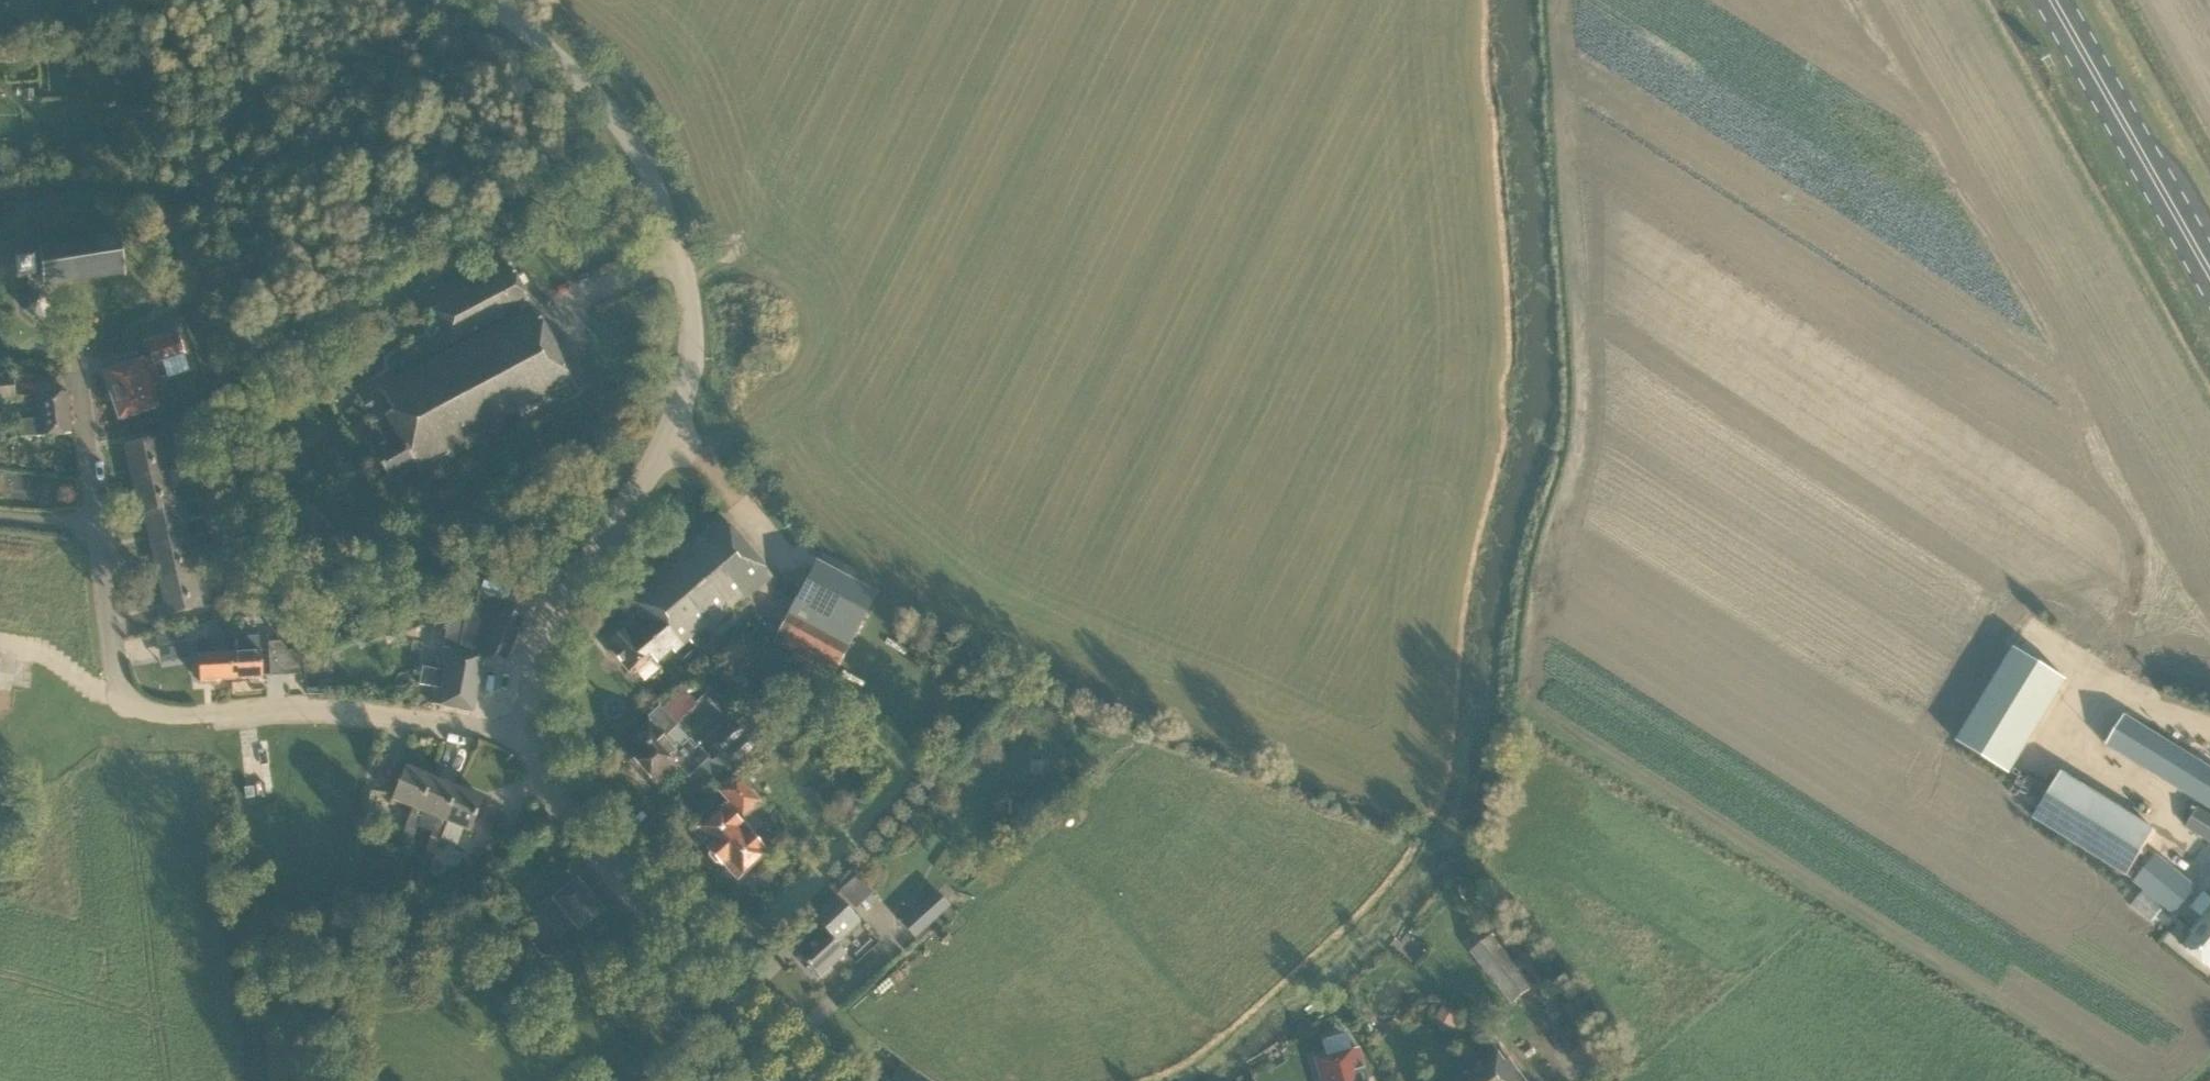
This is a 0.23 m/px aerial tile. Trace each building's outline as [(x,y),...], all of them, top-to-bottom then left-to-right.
[(0,51),(0,62),(14,62),(14,51),(0,51)] [(126,275),(121,235),(38,247),(39,254),(33,255),(34,257),(15,259),(17,277),(29,276),(30,286),(31,286),(31,290),(24,299),(25,310),(34,317),(45,316),(52,308),(51,296),(42,289),(42,286),(126,275)] [(578,390),(512,266),(430,309),(451,348),(379,387),(393,410),(386,415),(395,429),(383,436),(381,432),(367,440),(369,444),(391,481),(417,465),(419,469),(447,453),(450,458),(578,390)] [(184,355),(177,336),(148,346),(151,356),(143,359),(142,359),(103,372),(119,420),(159,406),(152,386),(161,382),(155,365),(184,355)] [(16,397),(15,383),(0,384),(0,398),(16,397)] [(36,436),(71,433),(67,392),(32,395),(35,419),(36,435),(36,436)] [(35,419),(18,420),(20,436),(36,435),(35,419)] [(132,479),(168,471),(160,437),(124,445),(132,479)] [(175,505),(168,471),(132,479),(140,514),(144,513),(175,505)] [(678,498),(666,506),(672,514),(684,506),(678,498)] [(151,546),(187,538),(179,504),(175,505),(144,513),(151,546)] [(772,576),(721,515),(624,597),(643,620),(626,634),(623,631),(606,645),(629,672),(649,654),(657,663),(672,650),(674,653),(689,640),(692,644),(772,576)] [(195,572),(187,538),(151,546),(159,580),(195,572)] [(167,615),(202,607),(195,572),(159,580),(167,615)] [(509,602),(479,590),(475,609),(467,607),(459,650),(442,647),(438,669),(423,667),(419,684),(435,687),(432,703),(473,711),(482,660),(504,664),(524,616),(516,606),(509,602)] [(796,599),(775,640),(795,650),(812,659),(835,672),(849,646),(810,625),(818,611),(796,599)] [(156,635),(158,650),(189,645),(186,630),(156,635)] [(230,654),(231,679),(263,677),(261,652),(260,635),(246,636),(247,652),(230,654)] [(231,679),(230,654),(212,655),(211,638),(198,639),(199,655),(198,655),(200,681),(231,679)] [(1957,740),(2010,773),(2067,679),(2014,647),(1957,740)] [(795,650),(791,657),(803,663),(801,667),(806,669),(812,659),(795,650)] [(684,658),(692,668),(700,661),(692,651),(684,658)] [(687,741),(669,757),(668,756),(675,750),(664,737),(677,725),(659,706),(648,716),(649,722),(627,743),(634,751),(630,755),(656,784),(677,765),(687,776),(709,757),(698,745),(694,749),(687,741)] [(2107,744),(2209,807),(2209,768),(2125,715),(2107,744)] [(714,740),(736,764),(758,744),(736,720),(714,740)] [(419,810),(432,777),(406,767),(393,799),(413,808),(406,826),(415,830),(422,812),(419,810)] [(2156,829),(2063,771),(2034,818),(2127,875),(2156,829)] [(742,821),(740,823),(738,821),(760,801),(736,775),(719,791),(728,802),(695,832),(709,848),(707,850),(708,851),(708,856),(715,864),(720,864),(721,865),(723,863),(737,879),(767,852),(751,834),(753,832),(742,821)] [(444,820),(457,788),(432,777),(419,810),(422,812),(438,818),(431,836),(440,840),(448,822),(444,820)] [(470,830),(483,798),(457,788),(444,820),(448,822),(463,828),(456,846),(466,850),(473,831),(470,830)] [(506,811),(490,804),(480,828),(497,835),(506,811)] [(2198,806),(2186,826),(2209,841),(2209,814),(2198,806)] [(2134,882),(2175,915),(2198,887),(2157,853),(2134,882)] [(839,891),(856,908),(873,891),(859,876),(862,872),(853,863),(837,879),(844,886),(839,891)] [(408,881),(422,883),(424,869),(410,867),(408,881)] [(362,889),(376,887),(374,877),(360,879),(362,889)] [(603,909),(577,878),(553,898),(559,905),(545,917),(561,937),(575,924),(579,929),(603,909)] [(935,919),(950,906),(936,891),(901,922),(915,938),(935,919)] [(860,921),(836,894),(812,916),(824,929),(797,954),(809,966),(807,968),(814,975),(816,974),(819,977),(846,952),(837,942),(842,938),(860,921)] [(509,900),(505,913),(519,918),(523,905),(509,900)] [(2191,931),(2194,934),(2184,946),(2209,968),(2209,908),(2191,931)] [(1516,961),(1493,933),(1471,951),(1513,1002),(1535,985),(1522,969),(1527,965),(1520,957),(1516,961)] [(1443,1005),(1436,1019),(1455,1028),(1462,1014),(1443,1005)] [(1494,1044),(1453,1073),(1458,1080),(1456,1080),(1526,1080),(1510,1058),(1506,1061),(1494,1044)] [(1356,1047),(1316,1058),(1322,1080),(1368,1080),(1364,1067),(1360,1054),(1356,1047)]
